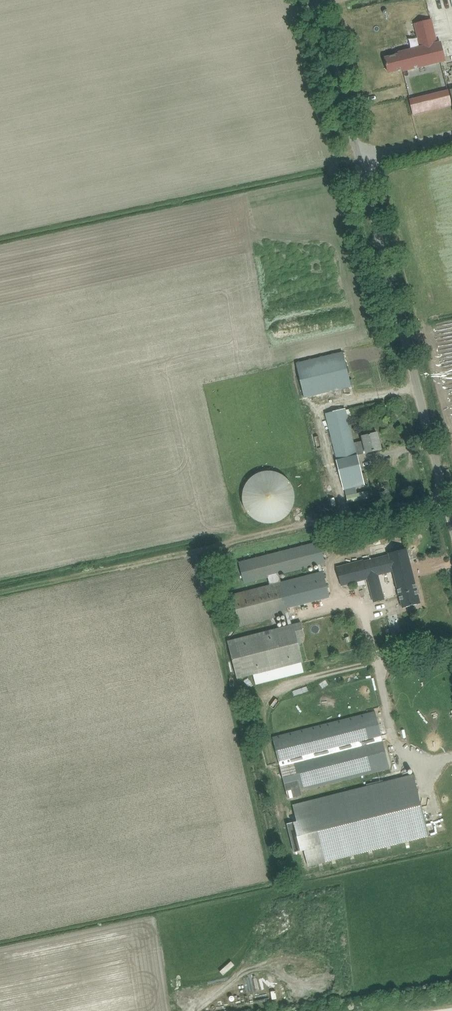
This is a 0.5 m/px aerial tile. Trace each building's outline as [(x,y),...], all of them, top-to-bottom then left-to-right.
[(403,71),(413,68),(446,60),(445,59),(441,43),(438,43),(432,20),(415,24),(421,47),(399,53),(399,54),(385,57),(389,73),(403,69),(403,71)] [(451,106),(448,91),(442,92),(446,108),(451,106)] [(410,100),(414,115),(428,112),(424,96),(410,100)] [(350,386),(341,351),(294,363),(303,398),(350,386)] [(377,433),(367,435),(363,436),(364,440),(355,443),(354,443),(346,408),(326,413),(329,428),(336,453),(337,460),(341,479),(342,479),(344,489),(352,487),(365,484),(362,474),(358,455),(357,455),(357,453),(366,451),(367,453),(381,449),(377,433)] [(289,523),(293,475),(246,471),(242,518),(289,523)] [(319,486),(313,488),(318,507),(324,506),(319,486)] [(322,564),(325,563),(320,541),(239,562),(244,583),(268,577),(270,585),(232,595),(240,627),(286,616),(288,625),(228,641),(238,679),(303,662),(298,639),(305,636),(301,622),(292,624),(287,608),(330,597),(322,564)] [(389,555),(383,556),(387,573),(393,571),(403,608),(421,603),(407,548),(389,553),(389,555)] [(342,585),(346,584),(352,583),(353,582),(356,582),(368,579),(369,584),(374,602),(385,599),(379,575),(387,573),(383,556),(364,561),(364,560),(337,567),(342,585)] [(376,712),(272,735),(287,799),(302,796),(301,790),(389,771),(376,712)] [(306,865),(427,838),(413,776),(291,803),(295,821),(290,822),(297,852),(303,851),(306,865)]
